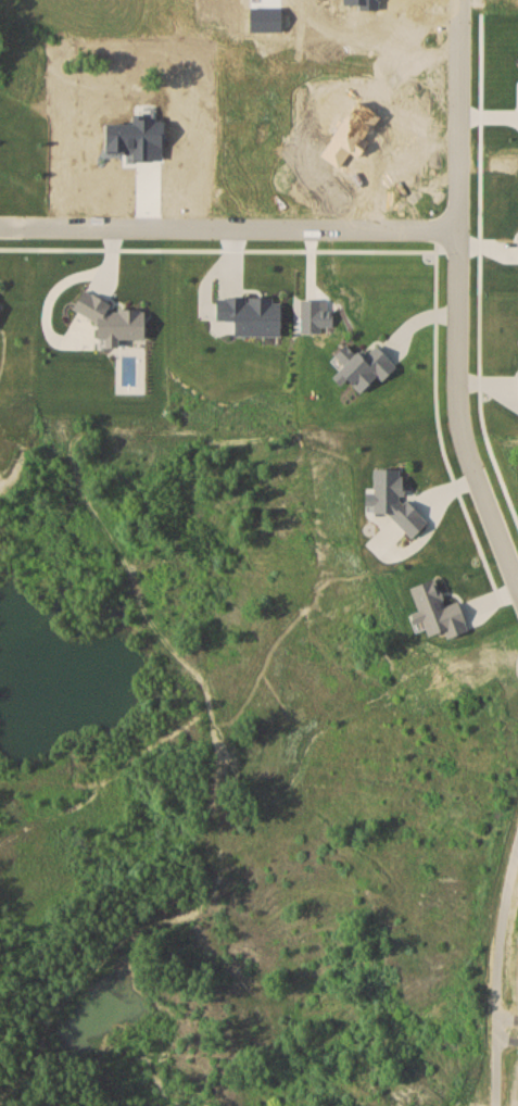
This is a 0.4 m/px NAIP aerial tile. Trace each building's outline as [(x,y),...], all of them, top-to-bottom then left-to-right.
[(378,12),(378,0),(344,0),(378,12)] [(355,97),(317,154),(340,171),(381,114),(355,97)] [(105,123),(102,151),(164,161),(162,121),(105,123)] [(85,290),(73,307),(97,321),(96,342),(149,341),(142,312),(111,307),(85,290)] [(212,296),(242,297),(242,300),(244,300),(244,296),(268,296),(268,301),(276,301),(276,335),(230,335),(231,319),(212,318),(212,296)] [(323,299),(323,313),(317,313),(317,332),(296,332),(298,299),(323,299)] [(392,365),(378,379),(372,374),(356,390),(343,378),(337,385),(327,376),(339,364),(329,354),(342,342),(351,352),(353,350),(359,355),(370,344),(392,365)] [(424,521),(407,537),(383,512),(369,512),(369,504),(361,504),(361,490),(369,490),(370,467),(395,468),(395,475),(399,475),(399,488),(401,488),(401,494),(395,494),(395,500),(399,502),(402,499),(424,521)] [(409,587),(409,611),(417,634),(466,633),(459,603),(441,604),(429,578),(409,587)]
